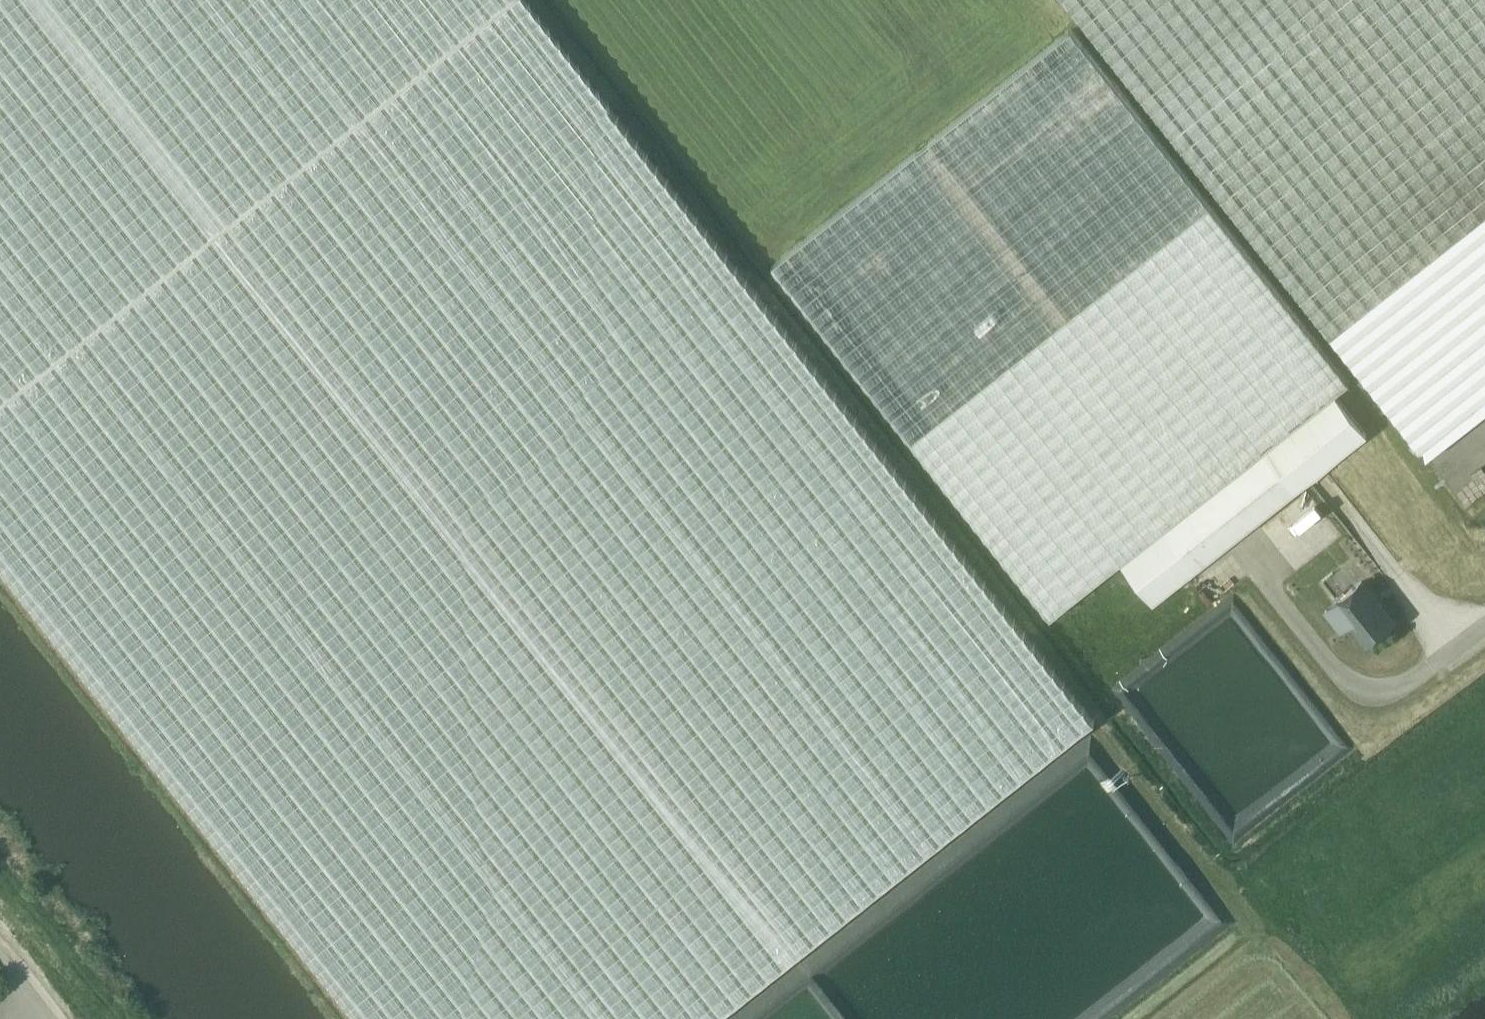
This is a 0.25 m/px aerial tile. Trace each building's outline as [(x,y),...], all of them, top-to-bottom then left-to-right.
[(358,1018),(715,1018),(1094,720),(525,0),(0,0),(0,565),(358,1018)] [(1370,388),(1410,438),(1425,457),(1484,409),(1484,0),(1066,0),(1370,388)] [(1050,617),(1121,561),(1334,394),(1348,382),(1070,30),(772,265),(1050,617)] [(1153,602),(1295,490),(1366,434),(1334,394),(1121,561),(1153,602)] [(1391,635),(1359,593),(1331,614),(1362,656),(1391,635)]
